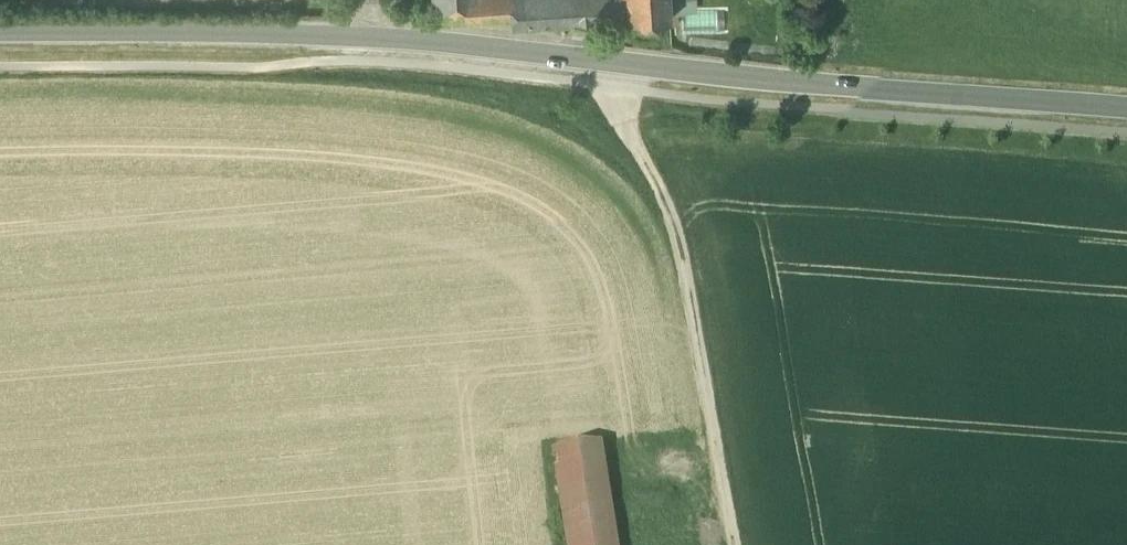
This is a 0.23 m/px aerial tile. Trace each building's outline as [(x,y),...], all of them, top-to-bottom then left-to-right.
[(436,19),(493,16),(491,0),(435,0),(436,19)] [(493,16),(510,15),(511,26),(513,25),(574,21),(575,22),(594,20),(593,0),(491,0),(493,16)] [(594,20),(596,20),(629,18),(627,0),(593,0),(594,20)] [(629,18),(670,16),(669,0),(627,0),(629,18)] [(566,544),(619,544),(605,447),(554,454),(566,544)]
